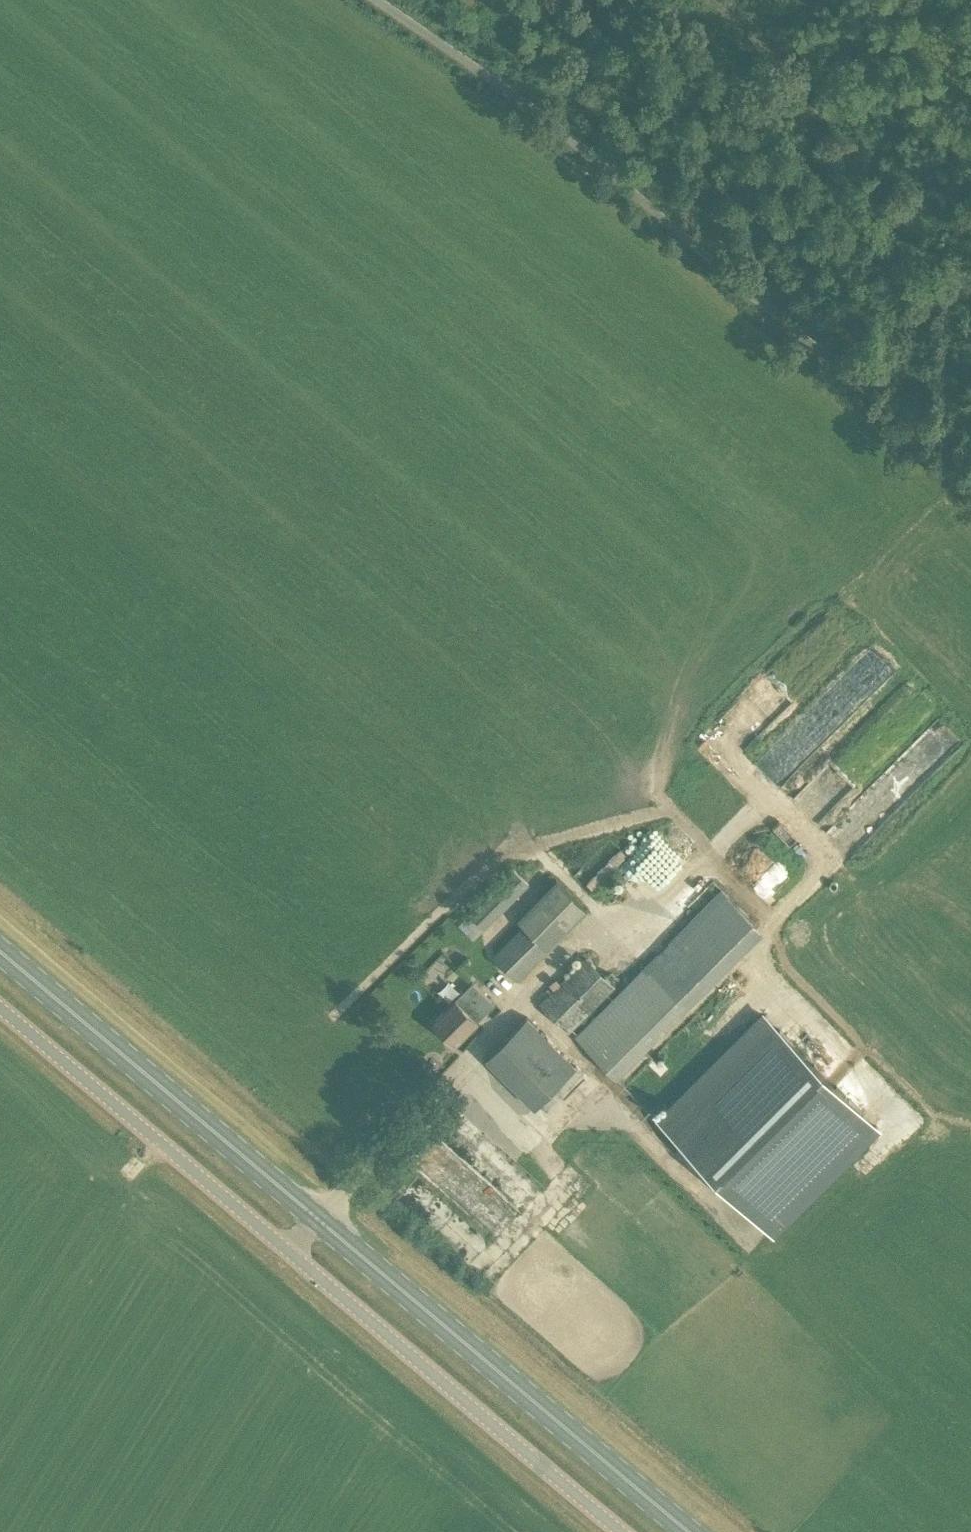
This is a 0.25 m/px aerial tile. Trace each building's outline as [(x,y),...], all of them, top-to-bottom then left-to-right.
[(529,885),(514,870),(469,914),(484,929),(529,885)] [(518,919),(524,925),(493,956),(517,981),(587,912),(557,881),(518,919)] [(574,1035),(616,1078),(763,932),(721,889),(574,1035)] [(587,956),(539,1003),(569,1033),(616,985),(587,956)] [(456,999),(433,1021),(455,1043),(478,1021),(477,1021),(494,1004),(473,982),(456,999)] [(765,1015),(660,1121),(770,1231),(876,1126),(765,1015)] [(527,1017),(486,1058),(535,1107),(576,1066),(527,1017)]
